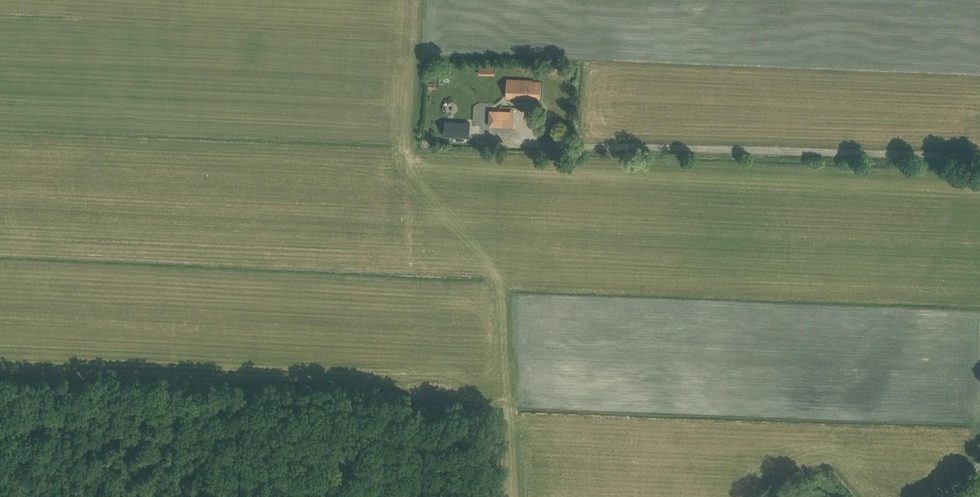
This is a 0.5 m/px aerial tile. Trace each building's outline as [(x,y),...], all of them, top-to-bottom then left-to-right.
[(507,79),(506,98),(515,98),(515,100),(519,100),(524,101),(524,98),(540,99),(540,81),(532,81),(532,79),(507,79)] [(487,112),(487,96),(478,96),(478,112),(487,112)] [(489,110),(489,126),(503,127),(503,110),(489,110)] [(470,137),(470,121),(445,120),(444,135),(470,137)]
